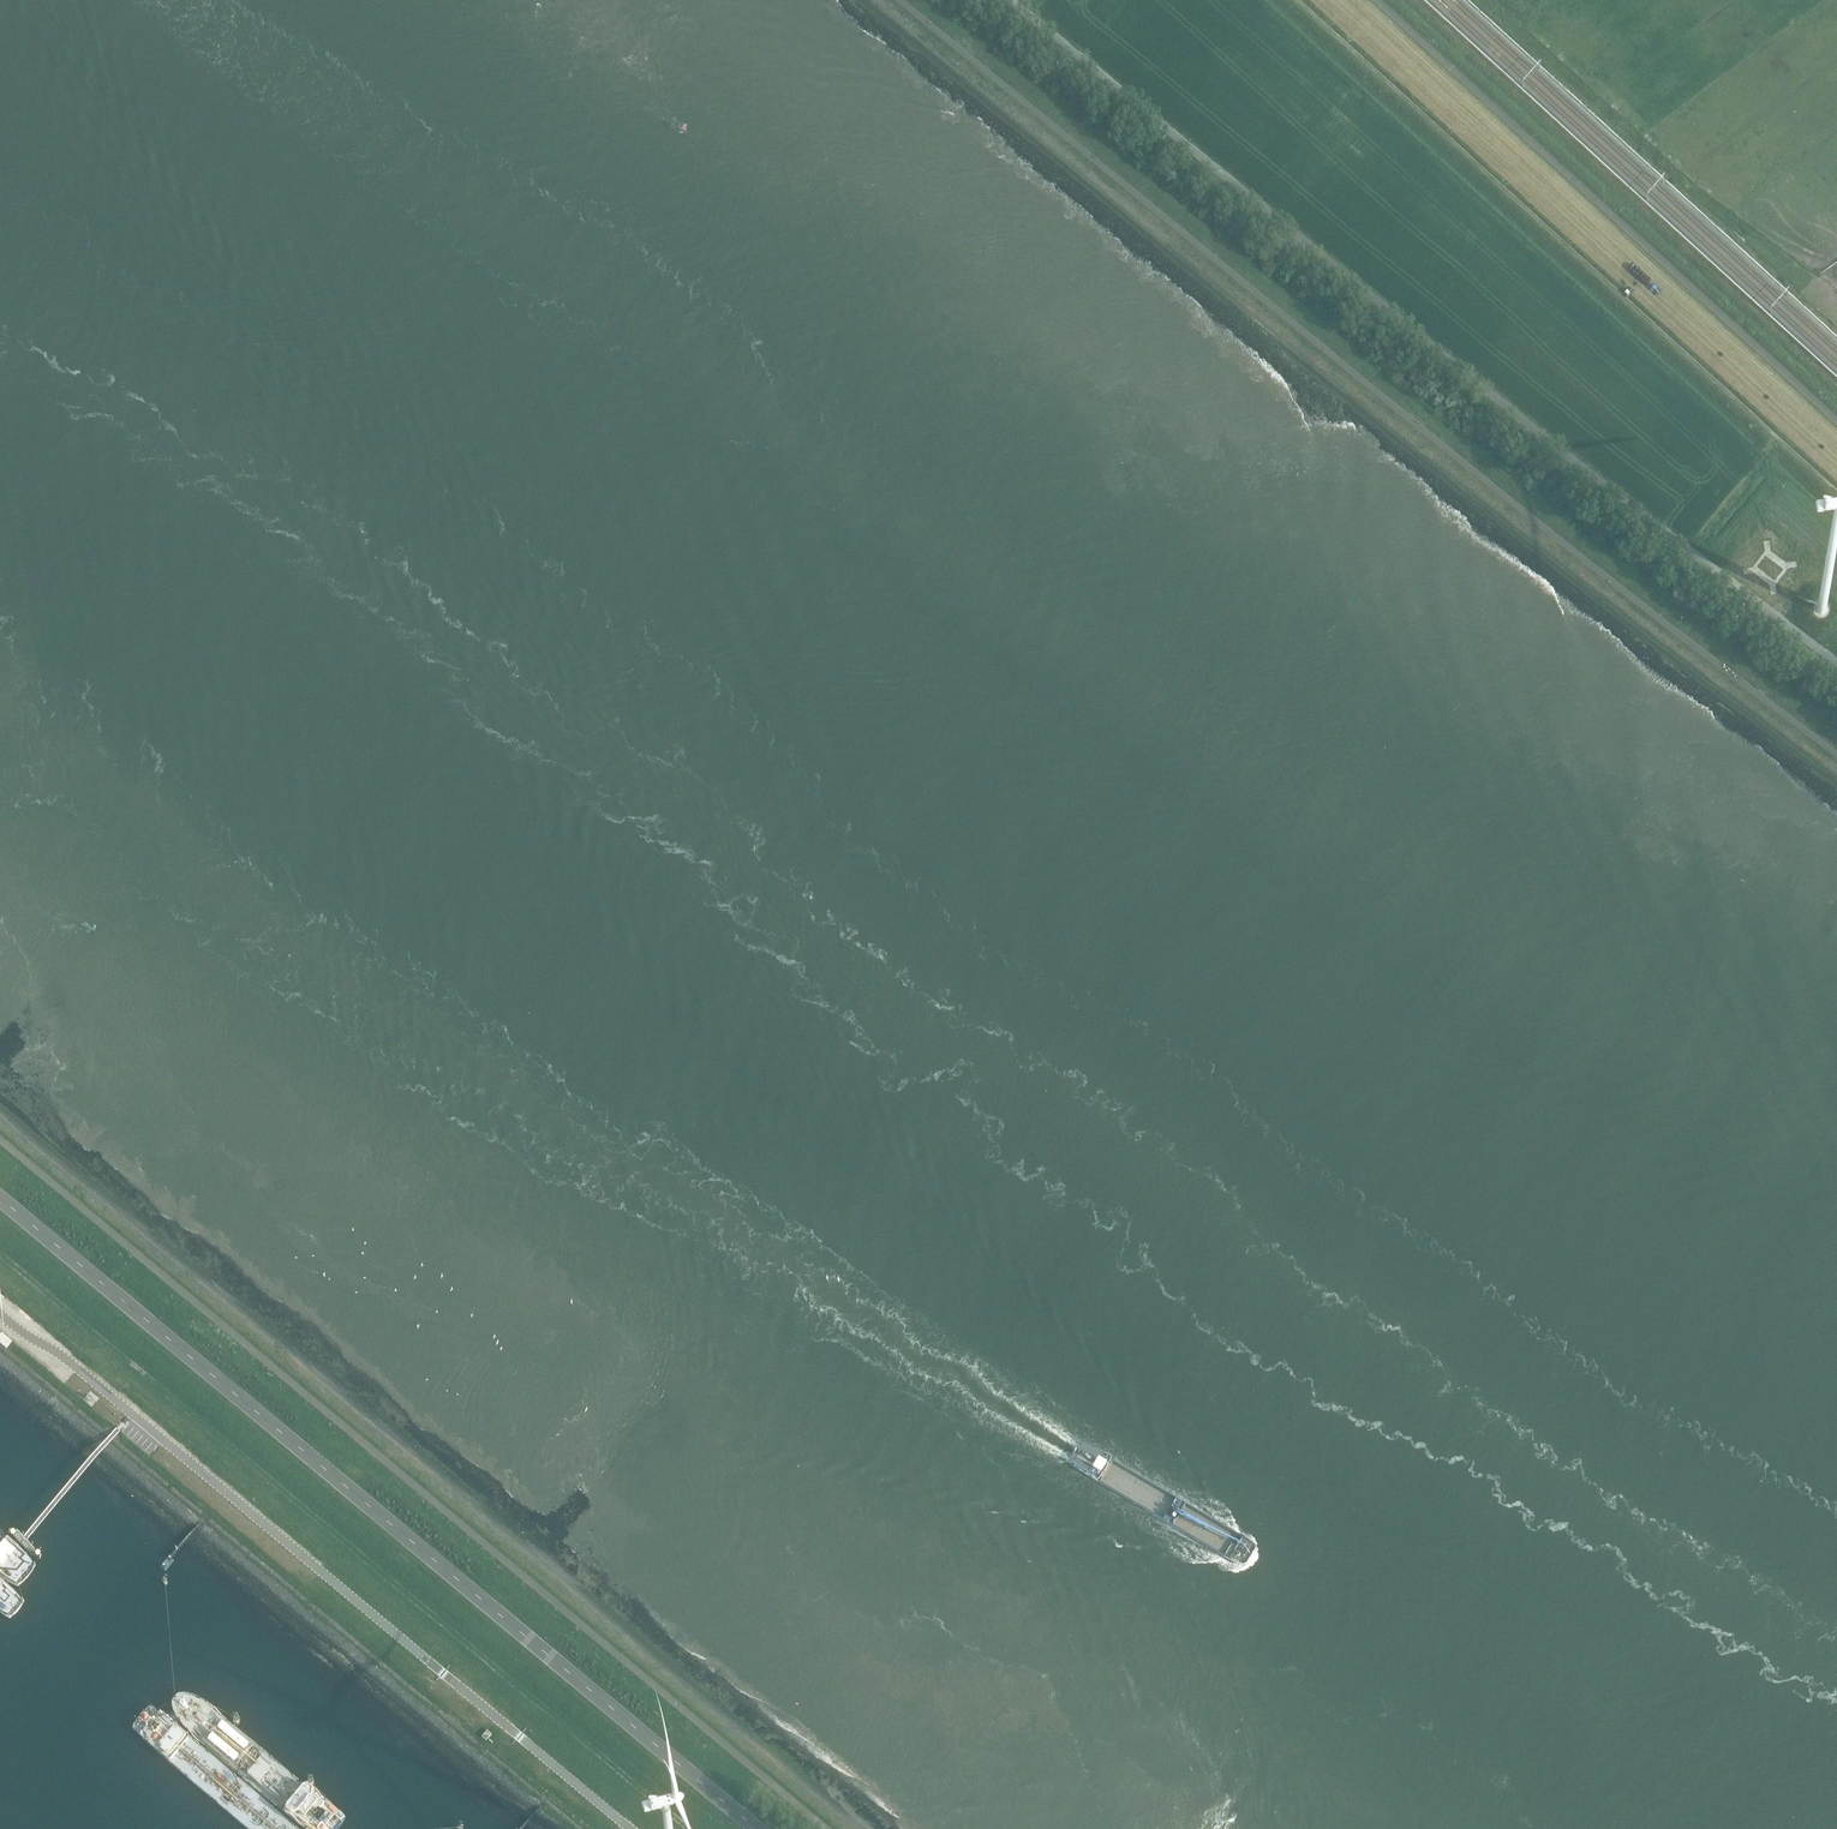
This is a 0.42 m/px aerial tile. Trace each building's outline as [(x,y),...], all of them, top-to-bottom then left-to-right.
[(486,1741),(492,1734),(487,1731),(482,1737),(486,1741)]
